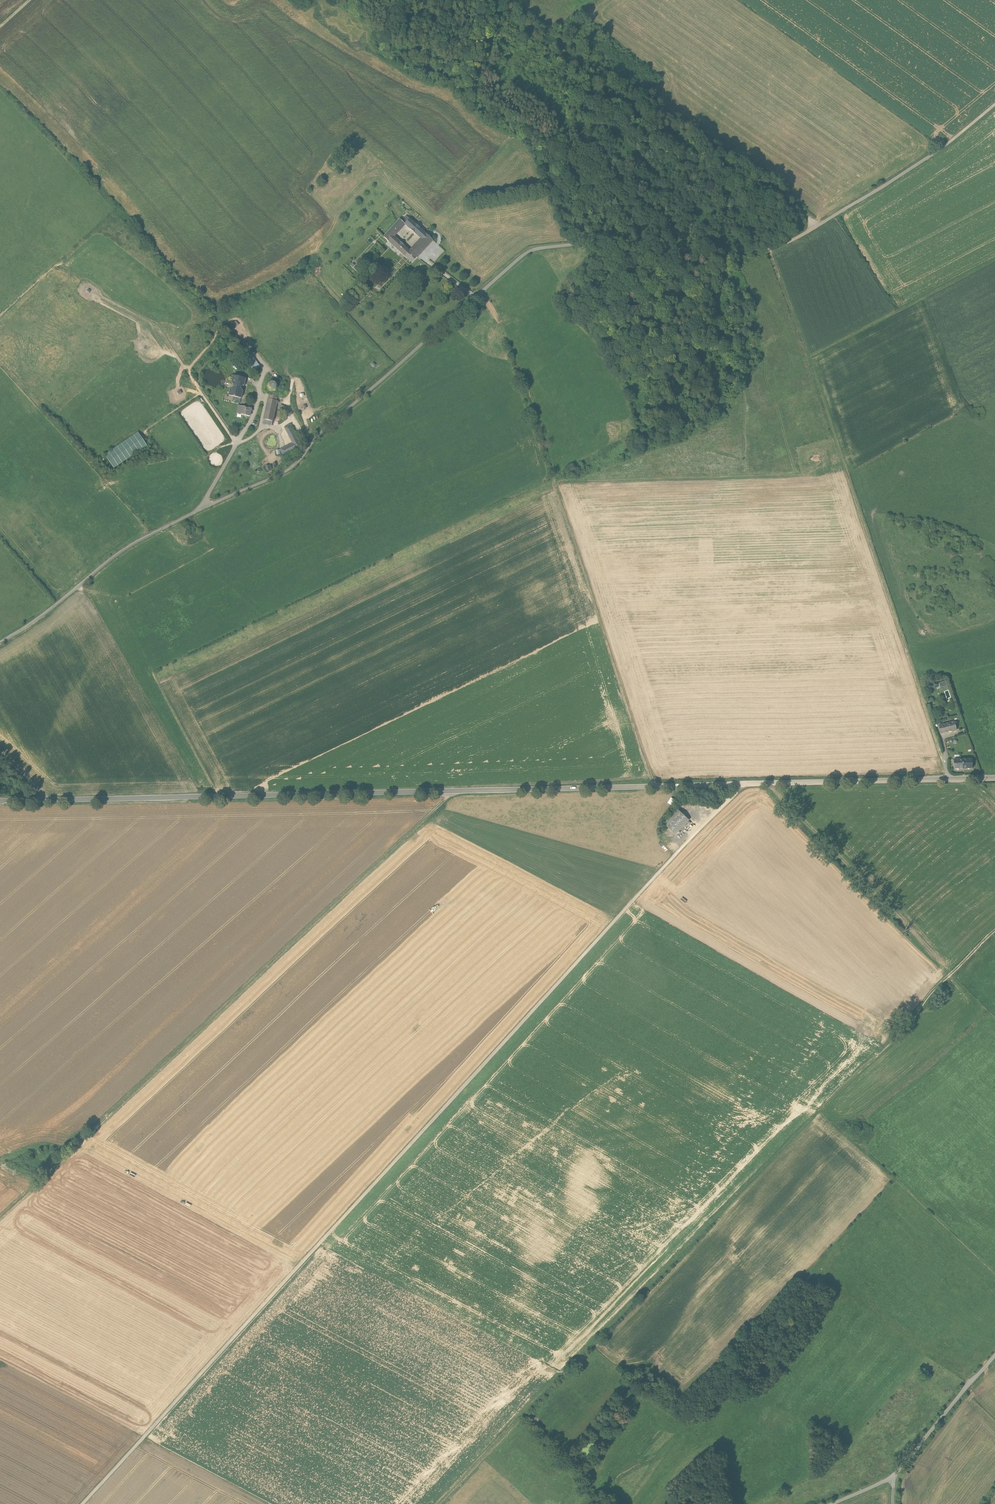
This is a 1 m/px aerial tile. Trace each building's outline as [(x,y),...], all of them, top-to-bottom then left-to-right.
[(406,225),(411,220),(405,215),(401,220),(406,225)] [(399,219),(382,237),(412,264),(434,241),(411,220),(406,225),(421,239),(409,251),(395,237),(406,225),(401,220),(399,219)] [(237,321),(229,326),(232,330),(239,325),(237,321)] [(235,334),(239,338),(241,337),(245,340),(248,337),(237,327),(236,328),(239,330),(235,334)] [(231,331),(227,334),(233,341),(237,338),(231,331)] [(248,338),(243,341),(249,349),(254,345),(248,338)] [(251,356),(245,361),(253,372),(260,367),(251,356)] [(246,378),(233,375),(231,382),(232,383),(233,386),(231,387),(230,387),(228,395),(241,398),(243,390),(242,390),(240,387),(243,385),(244,385),(246,378)] [(270,382),(269,384),(268,385),(267,388),(268,389),(269,391),(271,392),(273,393),(276,392),(277,390),(278,388),(278,385),(277,383),(276,382),(274,382),(271,382),(270,382)] [(268,400),(267,399),(263,420),(264,420),(263,424),(271,426),(272,422),(273,422),(277,401),(277,397),(269,395),(268,400)] [(253,408),(238,405),(236,413),(250,415),(251,411),(252,411),(253,408)] [(293,442),(275,449),(278,455),(282,453),(283,454),(300,447),(290,423),(285,425),(293,442)] [(138,433),(105,455),(114,468),(146,445),(138,433)] [(946,681),(938,683),(940,688),(943,686),(945,690),(949,688),(946,681)] [(955,721),(939,725),(941,733),(957,729),(955,721)] [(963,759),(954,759),(954,768),(963,768),(963,759)] [(973,759),(963,759),(963,768),(973,768),(973,759)] [(678,809),(664,824),(676,835),(689,820),(678,809)]
